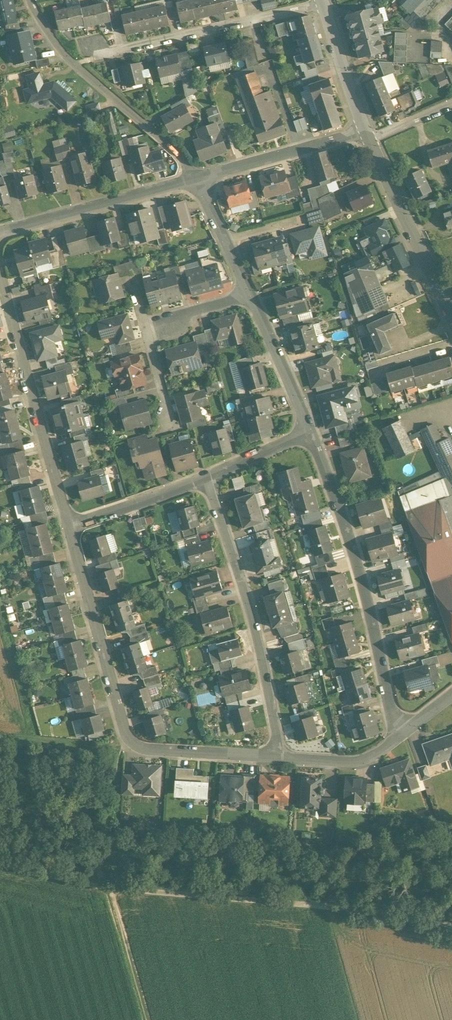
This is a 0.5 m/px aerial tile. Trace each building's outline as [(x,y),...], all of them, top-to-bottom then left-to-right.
[(0,1),(0,26),(16,22),(11,0),(4,0),(0,1)] [(149,3),(151,10),(165,6),(165,3),(164,1),(164,0),(163,0),(149,3)] [(192,1),(196,19),(210,16),(206,0),(194,0),(192,1)] [(210,16),(224,12),(221,0),(206,0),(210,16)] [(224,12),(238,9),(238,5),(236,0),(221,0),(224,12)] [(264,11),(276,8),(275,0),(261,0),(264,11)] [(400,3),(419,22),(442,0),(403,0),(400,3)] [(192,1),(177,4),(178,7),(180,18),(181,22),(196,19),(192,1)] [(149,3),(135,6),(137,13),(151,10),(149,3)] [(107,4),(94,6),(98,24),(111,21),(111,22),(111,21),(111,19),(107,4)] [(81,6),(68,10),(72,27),(85,24),(81,9),(81,6)] [(94,6),(81,9),(85,24),(86,27),(98,24),(94,6)] [(165,6),(151,10),(155,28),(170,24),(169,21),(166,9),(165,6)] [(178,7),(172,8),(175,20),(180,18),(178,7)] [(172,8),(166,9),(169,21),(175,20),(172,8)] [(373,9),(354,14),(350,12),(346,20),(350,22),(351,29),(353,28),(354,32),(352,32),(355,43),(381,37),(377,25),(385,23),(382,14),(381,15),(379,8),(373,10),(373,9)] [(123,16),(121,9),(115,10),(117,18),(119,29),(125,28),(122,16),(123,16)] [(68,10),(55,13),(59,30),(72,27),(68,10)] [(151,10),(137,13),(141,31),(155,28),(151,10)] [(123,16),(122,16),(125,28),(126,35),(141,31),(137,13),(123,16)] [(446,14),(439,20),(444,24),(450,18),(446,14)] [(310,15),(295,20),(301,39),(316,35),(310,15)] [(117,18),(111,19),(111,21),(111,22),(113,31),(119,29),(117,18)] [(295,20),(276,25),(280,37),(287,35),(288,37),(292,35),(294,41),(299,40),(301,39),(295,20)] [(31,33),(8,38),(14,63),(37,58),(36,57),(36,58),(32,42),(33,42),(31,33)] [(301,39),(299,40),(303,55),(306,64),(314,61),(323,59),(316,35),(301,39)] [(381,37),(355,43),(360,59),(368,56),(368,58),(376,56),(375,54),(385,52),(381,37)] [(253,38),(242,41),(244,54),(246,60),(248,67),(248,69),(251,68),(259,64),(253,38)] [(432,40),(432,57),(443,57),(443,40),(432,40)] [(189,53),(190,57),(199,55),(196,41),(186,43),(189,53)] [(226,44),(204,49),(208,65),(230,61),(226,44)] [(178,55),(182,72),(184,71),(193,69),(190,57),(189,53),(178,55)] [(178,55),(156,60),(160,77),(169,75),(182,72),(178,55)] [(303,55),(295,57),(298,66),(306,64),(303,55)] [(49,58),(36,61),(38,68),(51,65),(49,58)] [(246,60),(238,61),(240,69),(248,67),(246,60)] [(230,61),(208,65),(210,73),(232,68),(230,61)] [(314,61),(306,64),(308,70),(317,67),(314,61)] [(392,63),(379,62),(385,76),(385,77),(392,74),(396,73),(392,63)] [(142,63),(124,67),(128,87),(144,83),(143,77),(142,71),(144,71),(144,70),(142,63)] [(447,65),(448,71),(438,73),(440,87),(451,85),(451,64),(447,65)] [(308,70),(305,71),(307,78),(319,74),(317,67),(308,70)] [(248,69),(234,74),(235,76),(250,71),(251,70),(251,68),(248,69)] [(117,69),(112,70),(114,81),(120,80),(117,69)] [(149,69),(144,70),(144,71),(142,71),(143,77),(145,77),(150,76),(149,69)] [(193,69),(184,71),(186,80),(187,84),(196,82),(193,69)] [(182,72),(169,75),(171,83),(186,80),(184,71),(182,72)] [(21,72),(7,75),(8,82),(22,79),(21,72)] [(256,72),(237,79),(255,128),(274,121),(264,93),(256,72)] [(55,82),(43,85),(40,73),(28,77),(31,89),(25,91),(28,103),(52,96),(68,110),(76,101),(55,82)] [(319,74),(307,78),(309,86),(321,82),(319,74)] [(399,90),(392,74),(385,77),(385,76),(382,78),(389,94),(399,90)] [(382,78),(366,84),(373,101),(389,94),(382,78)] [(321,82),(309,86),(311,91),(314,99),(315,101),(332,95),(335,94),(330,79),(321,82)] [(399,90),(389,94),(391,100),(402,96),(399,90)] [(270,91),(264,93),(274,121),(280,119),(270,91)] [(311,91),(300,95),(302,103),(308,101),(314,99),(311,91)] [(391,100),(396,111),(399,109),(401,114),(404,113),(406,113),(409,112),(410,110),(416,108),(417,103),(412,91),(402,96),(391,100)] [(193,94),(187,98),(190,104),(197,101),(193,94)] [(389,94),(373,101),(380,118),(396,111),(391,100),(389,94)] [(332,95),(315,101),(319,113),(325,131),(342,125),(332,95)] [(187,98),(171,106),(174,112),(185,106),(186,109),(191,106),(190,104),(187,98)] [(314,99),(308,101),(312,115),(319,113),(315,101),(314,99)] [(99,103),(87,106),(89,114),(101,111),(99,103)] [(174,112),(163,118),(171,131),(179,127),(181,128),(184,127),(184,124),(192,120),(186,109),(185,106),(174,112)] [(217,106),(207,109),(210,117),(220,113),(218,108),(217,106)] [(112,112),(106,114),(112,136),(118,135),(112,112)] [(220,113),(210,117),(213,126),(216,125),(221,136),(228,134),(220,113)] [(274,121),(255,128),(260,142),(286,133),(281,118),(280,119),(274,121)] [(305,118),(294,121),(298,133),(309,129),(305,118)] [(213,126),(203,130),(206,138),(202,140),(196,142),(202,160),(226,151),(221,136),(216,125),(213,126)] [(138,145),(136,137),(122,141),(126,155),(132,154),(131,151),(147,147),(146,143),(138,145)] [(60,139),(53,141),(53,144),(55,148),(62,146),(60,139)] [(248,139),(238,143),(241,149),(250,146),(248,139)] [(122,141),(116,143),(119,157),(126,155),(122,141)] [(69,144),(62,146),(65,159),(71,157),(73,157),(73,156),(69,144)] [(428,150),(433,166),(451,160),(451,144),(428,150)] [(62,146),(55,148),(58,160),(65,158),(65,159),(62,146)] [(147,147),(131,151),(132,154),(138,175),(153,171),(154,171),(149,154),(147,146),(147,147)] [(161,151),(149,154),(154,171),(153,171),(153,172),(166,169),(161,151)] [(9,152),(2,154),(5,163),(12,161),(9,152)] [(84,153),(73,156),(73,157),(71,157),(74,168),(87,164),(84,153)] [(332,153),(317,157),(324,183),(339,179),(337,168),(336,168),(332,153)] [(120,159),(103,163),(109,183),(126,178),(120,159)] [(51,164),(50,160),(41,162),(44,170),(61,165),(60,162),(51,164)] [(12,161),(5,163),(8,175),(15,173),(12,161)] [(74,168),(79,186),(96,181),(91,163),(87,164),(74,168)] [(44,170),(43,170),(50,194),(67,189),(61,165),(44,170)] [(423,170),(408,178),(418,199),(435,190),(423,170)] [(285,172),(261,178),(266,197),(291,190),(289,183),(288,183),(285,172)] [(33,175),(15,180),(21,199),(38,195),(33,175)] [(0,178),(0,205),(10,203),(2,177),(2,178),(0,178)] [(247,182),(225,188),(230,206),(252,200),(247,182)] [(371,187),(352,194),(359,212),(379,205),(371,187)] [(189,206),(169,211),(176,234),(195,229),(189,206)] [(154,208),(135,212),(141,234),(146,234),(148,242),(162,238),(154,208)] [(118,218),(101,223),(107,243),(124,238),(118,218)] [(369,245),(378,270),(396,262),(400,270),(417,263),(408,242),(402,245),(399,235),(394,237),(391,228),(394,226),(390,218),(371,227),(378,242),(369,245)] [(324,228),(295,237),(299,256),(316,251),(318,260),(330,256),(324,228)] [(87,229),(72,232),(77,255),(92,251),(87,229)] [(35,241),(36,246),(41,263),(55,259),(50,238),(35,241)] [(281,239),(267,242),(273,265),(287,262),(281,239)] [(273,265),(267,242),(253,246),(260,269),(273,265)] [(375,320),(393,310),(378,270),(369,245),(361,242),(348,248),(360,273),(348,278),(359,317),(372,313),(375,320)] [(36,246),(18,251),(23,273),(42,267),(41,263),(36,246)] [(222,259),(207,261),(215,291),(236,286),(237,278),(231,265),(224,268),(222,259)] [(202,295),(215,291),(207,261),(194,265),(202,295)] [(180,267),(167,271),(175,302),(188,299),(180,267)] [(155,307),(175,302),(167,271),(147,276),(155,307)] [(124,276),(103,283),(106,308),(128,300),(124,276)] [(310,286),(303,288),(309,310),(316,308),(310,286)] [(303,288),(275,295),(281,317),(282,317),(298,313),(309,310),(303,288)] [(49,296),(30,302),(35,324),(51,320),(55,319),(49,296)] [(298,313),(282,317),(285,326),(300,322),(298,313)] [(137,316),(106,324),(109,340),(123,337),(125,345),(142,340),(137,316)] [(399,316),(372,326),(382,356),(395,351),(389,335),(405,329),(399,316)] [(242,317),(212,324),(218,343),(232,339),(234,351),(249,347),(242,317)] [(319,317),(303,321),(305,327),(312,325),(320,323),(319,317)] [(305,327),(291,331),(294,342),(315,336),(312,325),(305,327)] [(38,337),(46,364),(62,359),(59,345),(69,343),(65,329),(38,337)] [(315,336),(294,342),(297,354),(317,349),(319,348),(318,346),(315,336)] [(331,342),(318,346),(319,348),(317,349),(318,354),(321,354),(334,350),(331,342)] [(198,343),(170,352),(176,377),(186,375),(185,368),(194,365),(195,370),(205,368),(198,343)] [(334,350),(321,354),(322,360),(334,357),(335,356),(334,350)] [(378,360),(375,351),(365,354),(368,364),(378,360)] [(144,356),(119,365),(123,378),(148,371),(144,356)] [(322,360),(307,364),(313,387),(317,386),(332,382),(340,380),(334,357),(322,360)] [(437,362),(443,379),(451,376),(451,364),(450,358),(437,362)] [(443,379),(437,362),(425,366),(430,383),(443,379)] [(266,364),(244,372),(248,396),(273,389),(266,364)] [(430,383),(425,366),(413,369),(417,385),(418,387),(430,383)] [(417,385),(413,369),(412,367),(399,371),(405,388),(417,385)] [(148,371),(123,378),(126,389),(151,383),(148,371)] [(405,388),(399,371),(387,375),(392,392),(405,388)] [(52,376),(54,399),(75,394),(69,372),(52,376)] [(332,382),(317,386),(318,392),(333,388),(332,382)] [(0,387),(0,401),(9,399),(11,398),(7,386),(8,386),(8,385),(0,387)] [(354,388),(320,397),(328,426),(335,425),(346,421),(342,408),(349,406),(349,410),(352,409),(351,407),(357,405),(358,406),(359,406),(354,388)] [(207,390),(179,402),(188,428),(204,423),(200,411),(212,408),(207,390)] [(0,401),(0,407),(10,404),(9,399),(0,401)] [(274,400),(251,405),(254,418),(275,413),(276,413),(274,400)] [(150,401),(129,409),(132,424),(134,433),(154,428),(150,401)] [(0,407),(0,414),(12,410),(10,404),(0,407)] [(59,412),(61,424),(89,416),(87,405),(59,412)] [(16,424),(13,413),(13,411),(13,410),(12,410),(0,414),(0,429),(16,424)] [(279,432),(275,413),(254,418),(251,420),(255,438),(279,432)] [(89,416),(61,424),(65,434),(91,426),(89,416)] [(346,421),(335,425),(338,436),(354,432),(351,419),(346,421)] [(400,421),(384,428),(398,459),(413,452),(415,452),(400,421)] [(0,429),(0,435),(2,443),(2,444),(8,442),(20,439),(21,439),(20,438),(16,424),(0,429)] [(434,424),(422,430),(425,437),(437,431),(434,424)] [(230,430),(213,435),(218,459),(235,454),(230,430)] [(414,491),(416,497),(451,482),(451,484),(451,443),(450,438),(442,441),(437,431),(425,437),(441,472),(445,478),(414,491)] [(350,435),(339,438),(341,447),(353,444),(350,435)] [(20,439),(8,442),(9,448),(21,445),(20,439)] [(161,439),(139,444),(148,483),(166,478),(164,471),(168,470),(161,439)] [(194,441),(172,446),(179,474),(202,468),(194,441)] [(21,445),(9,448),(11,454),(23,450),(21,445)] [(82,445),(68,449),(74,473),(96,466),(95,454),(84,458),(82,445)] [(0,450),(0,457),(6,455),(11,454),(9,448),(2,450),(0,450)] [(363,448),(342,454),(344,463),(345,463),(350,482),(369,477),(364,458),(366,458),(363,448)] [(11,454),(6,455),(6,456),(6,458),(9,468),(27,463),(25,458),(25,457),(24,451),(24,450),(11,454)] [(27,463),(9,468),(13,480),(12,480),(13,481),(18,479),(30,476),(31,476),(30,475),(27,463)] [(301,483),(297,468),(279,473),(285,495),(293,493),(299,515),(301,514),(318,510),(318,509),(310,480),(301,483)] [(441,472),(399,492),(400,497),(414,491),(445,478),(441,472)] [(30,476),(18,479),(20,485),(31,482),(30,476)] [(242,476),(233,479),(236,490),(245,487),(242,476)] [(104,481),(80,488),(85,505),(109,498),(104,481)] [(31,482),(20,485),(21,491),(33,488),(31,482)] [(451,482),(416,497),(414,491),(400,497),(423,560),(451,549),(451,484),(451,482)] [(258,484),(246,488),(248,495),(245,497),(255,494),(256,494),(261,493),(258,484)] [(25,504),(43,499),(39,486),(40,486),(39,486),(33,488),(21,491),(25,504)] [(21,491),(13,494),(16,506),(18,505),(25,504),(21,491)] [(256,494),(255,494),(245,497),(236,499),(240,514),(243,513),(260,508),(256,494)] [(43,499),(25,504),(28,516),(30,516),(42,513),(47,511),(46,511),(43,499)] [(381,499),(357,507),(364,527),(379,522),(388,519),(381,499)] [(25,504),(18,505),(17,509),(20,519),(21,518),(28,516),(25,504)] [(195,506),(176,511),(177,512),(182,531),(195,528),(201,526),(200,525),(200,526),(195,507),(195,506)] [(243,513),(240,514),(244,528),(256,524),(264,522),(260,508),(243,513)] [(318,510),(301,514),(304,526),(306,525),(321,519),(323,518),(320,508),(318,509),(318,510)] [(42,513),(30,516),(32,522),(44,518),(42,513)] [(299,515),(295,516),(298,528),(304,526),(301,514),(299,515)] [(28,516),(21,518),(22,524),(32,522),(30,516),(28,516)] [(44,518),(32,522),(33,527),(45,524),(44,518)] [(140,518),(133,520),(136,532),(143,530),(142,526),(140,518)] [(388,519),(379,522),(381,530),(393,527),(391,518),(388,519)] [(321,519),(306,525),(308,531),(324,527),(321,519)] [(264,522),(256,524),(259,532),(270,529),(271,529),(269,520),(264,522)] [(33,527),(28,529),(28,530),(32,543),(50,538),(46,525),(46,524),(45,524),(33,527)] [(308,531),(308,532),(315,556),(331,551),(333,551),(326,526),(324,527),(308,531)] [(393,527),(381,530),(383,536),(392,534),(392,535),(395,534),(393,527)] [(195,528),(182,531),(179,532),(181,540),(184,540),(197,536),(195,528)] [(259,532),(257,533),(260,543),(269,540),(273,539),(270,529),(259,532)] [(28,530),(18,532),(22,546),(32,543),(28,530)] [(175,542),(181,540),(179,532),(173,534),(175,542)] [(115,552),(115,553),(117,552),(111,533),(106,535),(112,553),(115,552)] [(383,536),(368,540),(373,561),(390,557),(398,555),(392,535),(392,534),(383,536)] [(106,535),(95,538),(95,539),(89,541),(90,541),(95,558),(95,559),(101,557),(112,554),(112,553),(106,535)] [(197,536),(184,540),(186,549),(187,548),(199,544),(197,536)] [(50,538),(32,543),(35,556),(36,557),(54,553),(52,546),(50,538)] [(260,543),(252,545),(258,564),(274,559),(269,540),(260,543)] [(199,544),(187,548),(192,565),(216,559),(212,544),(211,541),(199,544)] [(32,543),(22,546),(25,559),(30,558),(35,556),(32,543)] [(423,560),(451,640),(451,549),(423,560)] [(331,551),(315,556),(316,559),(319,558),(321,566),(326,565),(334,562),(331,551)] [(112,554),(101,557),(103,564),(111,562),(118,560),(115,553),(115,552),(112,553),(112,554)] [(54,553),(36,557),(35,556),(30,558),(31,565),(41,562),(55,558),(54,553)] [(398,555),(390,557),(392,563),(405,559),(404,553),(398,555)] [(55,558),(41,562),(42,568),(57,564),(55,558)] [(274,559),(258,564),(255,565),(258,573),(269,570),(280,567),(281,566),(278,558),(274,559)] [(405,559),(392,563),(394,570),(407,566),(405,559)] [(103,564),(96,566),(99,574),(113,569),(111,562),(103,564)] [(42,568),(41,568),(42,569),(46,583),(64,578),(60,564),(60,563),(57,564),(42,568)] [(319,567),(312,569),(316,581),(322,579),(330,577),(326,565),(321,566),(319,567)] [(280,567),(269,570),(271,576),(282,573),(280,567)] [(113,569),(99,574),(105,592),(117,588),(119,588),(113,569)] [(400,570),(378,576),(383,594),(385,593),(399,589),(405,588),(400,570)] [(218,572),(191,580),(196,598),(205,596),(223,591),(218,572)] [(330,577),(322,579),(329,603),(348,598),(344,583),(345,583),(342,573),(330,577)] [(64,578),(46,583),(48,591),(49,596),(49,597),(53,596),(65,593),(68,592),(68,591),(67,591),(64,578)] [(282,580),(268,584),(272,596),(283,592),(283,593),(286,593),(282,580)] [(119,588),(117,588),(119,595),(133,590),(130,584),(119,588)] [(426,588),(405,594),(407,602),(410,601),(410,600),(428,595),(426,588)] [(399,589),(385,593),(387,599),(401,595),(399,589)] [(133,590),(119,595),(122,602),(128,600),(128,601),(135,598),(133,590)] [(272,596),(265,598),(270,613),(288,607),(283,593),(283,592),(272,596)] [(65,593),(53,596),(55,602),(66,599),(65,593)] [(49,596),(43,598),(45,604),(55,602),(53,596),(49,597),(49,596)] [(205,596),(196,598),(193,599),(196,607),(208,604),(205,596)] [(66,599),(55,602),(56,607),(68,604),(66,599)] [(122,602),(110,606),(114,619),(132,613),(128,601),(128,600),(122,602)] [(407,602),(387,607),(392,625),(415,619),(410,601),(407,602)] [(55,602),(45,604),(47,610),(50,609),(56,607),(55,602)] [(56,607),(50,609),(50,610),(54,622),(71,617),(68,605),(68,604),(56,607)] [(208,604),(196,607),(198,616),(201,616),(201,615),(210,612),(208,604)] [(349,604),(332,609),(334,616),(351,611),(349,604)] [(292,621),(294,621),(297,620),(293,606),(288,607),(292,621)] [(210,612),(201,615),(201,616),(206,634),(233,626),(228,607),(210,612)] [(288,607),(270,613),(274,627),(281,626),(292,622),(292,621),(288,607)] [(132,613),(114,619),(114,620),(115,620),(119,632),(118,632),(118,633),(129,629),(137,627),(136,626),(132,613)] [(71,617),(54,622),(57,634),(57,635),(63,633),(75,630),(75,629),(71,617)] [(333,617),(322,620),(325,630),(331,628),(336,626),(333,617)] [(294,621),(292,621),(292,622),(281,626),(284,638),(285,638),(298,634),(294,621)] [(336,626),(331,628),(336,643),(355,637),(350,622),(336,626)] [(427,623),(413,627),(414,634),(429,630),(427,623)] [(145,624),(136,626),(137,627),(129,629),(131,634),(132,637),(147,632),(145,624)] [(75,630),(63,633),(64,635),(65,639),(77,636),(75,630)] [(147,632),(132,637),(134,644),(140,643),(150,640),(148,634),(147,632)] [(298,634),(285,638),(285,640),(289,643),(304,639),(302,635),(300,636),(298,634)] [(420,635),(396,641),(401,659),(424,653),(420,635)] [(77,636),(65,639),(66,645),(78,641),(77,636)] [(355,637),(336,643),(340,658),(345,657),(360,653),(355,637)] [(238,639),(218,645),(219,650),(222,661),(231,659),(243,655),(238,639)] [(289,643),(291,653),(297,651),(297,652),(307,649),(304,639),(289,643)] [(62,640),(54,642),(59,660),(67,658),(64,646),(63,646),(63,645),(62,640)] [(66,645),(63,645),(63,646),(64,646),(67,658),(85,653),(84,653),(81,641),(81,640),(78,641),(66,645)] [(134,644),(122,648),(126,662),(144,656),(140,643),(134,644)] [(336,643),(330,645),(335,659),(340,658),(336,643)] [(219,650),(211,653),(214,663),(218,662),(222,661),(219,650)] [(291,653),(281,656),(281,657),(283,664),(286,675),(302,670),(299,659),(297,652),(297,651),(291,653)] [(422,660),(424,667),(427,666),(428,667),(436,665),(437,668),(451,663),(451,655),(451,652),(422,660)] [(85,653),(67,658),(70,670),(70,671),(72,671),(84,667),(88,666),(85,654),(85,653)] [(144,656),(126,662),(130,675),(141,672),(148,669),(144,656)] [(335,659),(334,660),(337,670),(343,668),(348,667),(345,657),(340,658),(335,659)] [(231,659),(222,661),(218,662),(220,670),(221,671),(231,668),(233,667),(231,659)] [(436,665),(428,667),(432,683),(441,681),(437,668),(436,665)] [(144,679),(159,674),(156,666),(148,669),(141,672),(144,679)] [(424,667),(405,672),(410,691),(432,685),(432,683),(428,667),(427,666),(424,667)] [(84,667),(72,671),(74,676),(85,673),(84,667)] [(231,668),(221,671),(222,677),(233,674),(231,668)] [(337,670),(331,672),(333,678),(337,677),(343,675),(344,674),(343,668),(337,670)] [(344,674),(343,675),(347,690),(366,684),(364,675),(362,669),(344,674)] [(222,677),(219,678),(221,685),(224,696),(225,696),(238,692),(251,689),(246,670),(233,674),(222,677)] [(85,673),(74,676),(75,679),(75,682),(87,679),(85,673)] [(159,674),(144,679),(146,688),(147,687),(148,688),(156,685),(162,683),(159,674)] [(309,674),(295,678),(297,685),(303,683),(304,683),(311,681),(309,674)] [(343,675),(337,677),(340,687),(337,688),(339,692),(347,690),(343,675)] [(287,681),(289,687),(297,685),(295,678),(287,681)] [(75,682),(69,683),(70,684),(73,696),(91,691),(87,679),(88,679),(87,679),(75,682)] [(289,687),(286,688),(291,705),(309,700),(304,683),(303,683),(297,685),(289,687)] [(366,684),(347,690),(348,692),(352,704),(352,705),(354,704),(371,699),(366,684)] [(160,695),(156,685),(148,688),(151,698),(160,695)] [(221,685),(214,687),(217,696),(218,696),(220,697),(224,696),(221,685)] [(146,688),(133,692),(139,710),(148,707),(153,705),(151,698),(148,688),(147,687),(146,688)] [(91,691),(73,696),(77,708),(76,709),(83,707),(94,704),(95,704),(94,704),(91,691)] [(238,692),(225,696),(227,704),(240,700),(238,692)] [(348,692),(342,693),(346,706),(352,704),(348,692)] [(37,694),(30,696),(32,702),(38,700),(37,694)] [(73,696),(64,699),(68,711),(76,709),(77,708),(73,696)] [(171,699),(153,705),(148,707),(150,713),(163,709),(173,705),(171,699)] [(240,700),(227,704),(230,713),(232,712),(236,710),(243,709),(240,700)] [(94,704),(83,707),(84,713),(96,710),(94,704)] [(346,706),(342,707),(344,714),(353,711),(355,710),(354,704),(352,705),(352,704),(346,706)] [(248,707),(232,712),(235,725),(237,731),(237,732),(254,727),(253,727),(252,721),(248,708),(248,707)] [(355,710),(353,711),(355,717),(367,713),(365,707),(355,710)] [(163,709),(150,713),(152,719),(160,716),(161,716),(165,715),(163,709)] [(315,709),(298,713),(301,720),(312,717),(312,718),(317,716),(315,709)] [(84,713),(81,714),(83,720),(97,716),(96,710),(84,713)] [(367,713),(355,717),(356,720),(358,727),(352,729),(355,740),(378,733),(372,712),(367,713)] [(289,716),(291,723),(294,722),(301,720),(298,713),(289,716)] [(83,720),(82,720),(82,721),(82,720),(86,734),(86,735),(88,735),(103,731),(105,730),(101,716),(101,715),(83,720)] [(152,719),(145,721),(150,737),(156,735),(157,736),(166,733),(163,723),(161,716),(160,716),(152,719)] [(301,720),(294,722),(300,741),(315,736),(313,728),(315,727),(312,718),(312,717),(301,720)] [(82,721),(73,723),(77,737),(86,734),(82,720),(82,721)] [(235,725),(227,727),(229,734),(237,732),(237,731),(235,725)] [(315,727),(313,728),(315,736),(321,735),(319,726),(315,727)] [(103,731),(88,735),(90,741),(105,737),(103,731)] [(424,745),(431,765),(451,758),(451,735),(424,745)] [(410,761),(382,770),(388,787),(402,783),(405,792),(419,788),(415,774),(410,761)] [(152,768),(146,768),(146,766),(135,765),(134,776),(133,787),(134,787),(145,788),(144,794),(159,795),(161,767),(152,766),(152,768)] [(426,765),(419,768),(420,773),(422,780),(430,777),(426,765)] [(194,769),(177,768),(175,794),(208,796),(209,776),(195,775),(194,769)] [(420,773),(415,774),(419,788),(420,791),(425,789),(420,773)] [(256,776),(243,775),(243,778),(249,778),(248,793),(255,794),(255,791),(256,776)] [(134,776),(124,776),(123,793),(134,794),(134,787),(133,787),(134,776)] [(290,778),(262,776),(261,791),(260,802),(271,803),(271,805),(272,807),(277,807),(279,806),(279,803),(288,804),(290,778)] [(243,778),(222,777),(221,800),(229,800),(229,802),(231,805),(235,806),(238,803),(238,801),(248,802),(248,793),(249,778),(243,778)] [(322,778),(302,777),(300,808),(320,809),(321,809),(321,798),(321,795),(325,793),(325,789),(322,787),(322,778)] [(367,779),(347,778),(345,800),(348,800),(348,803),(363,804),(363,801),(365,802),(366,784),(367,779)] [(375,784),(366,784),(365,802),(375,802),(375,799),(375,784)] [(337,799),(321,798),(321,809),(320,809),(320,816),(336,817),(337,799)]
